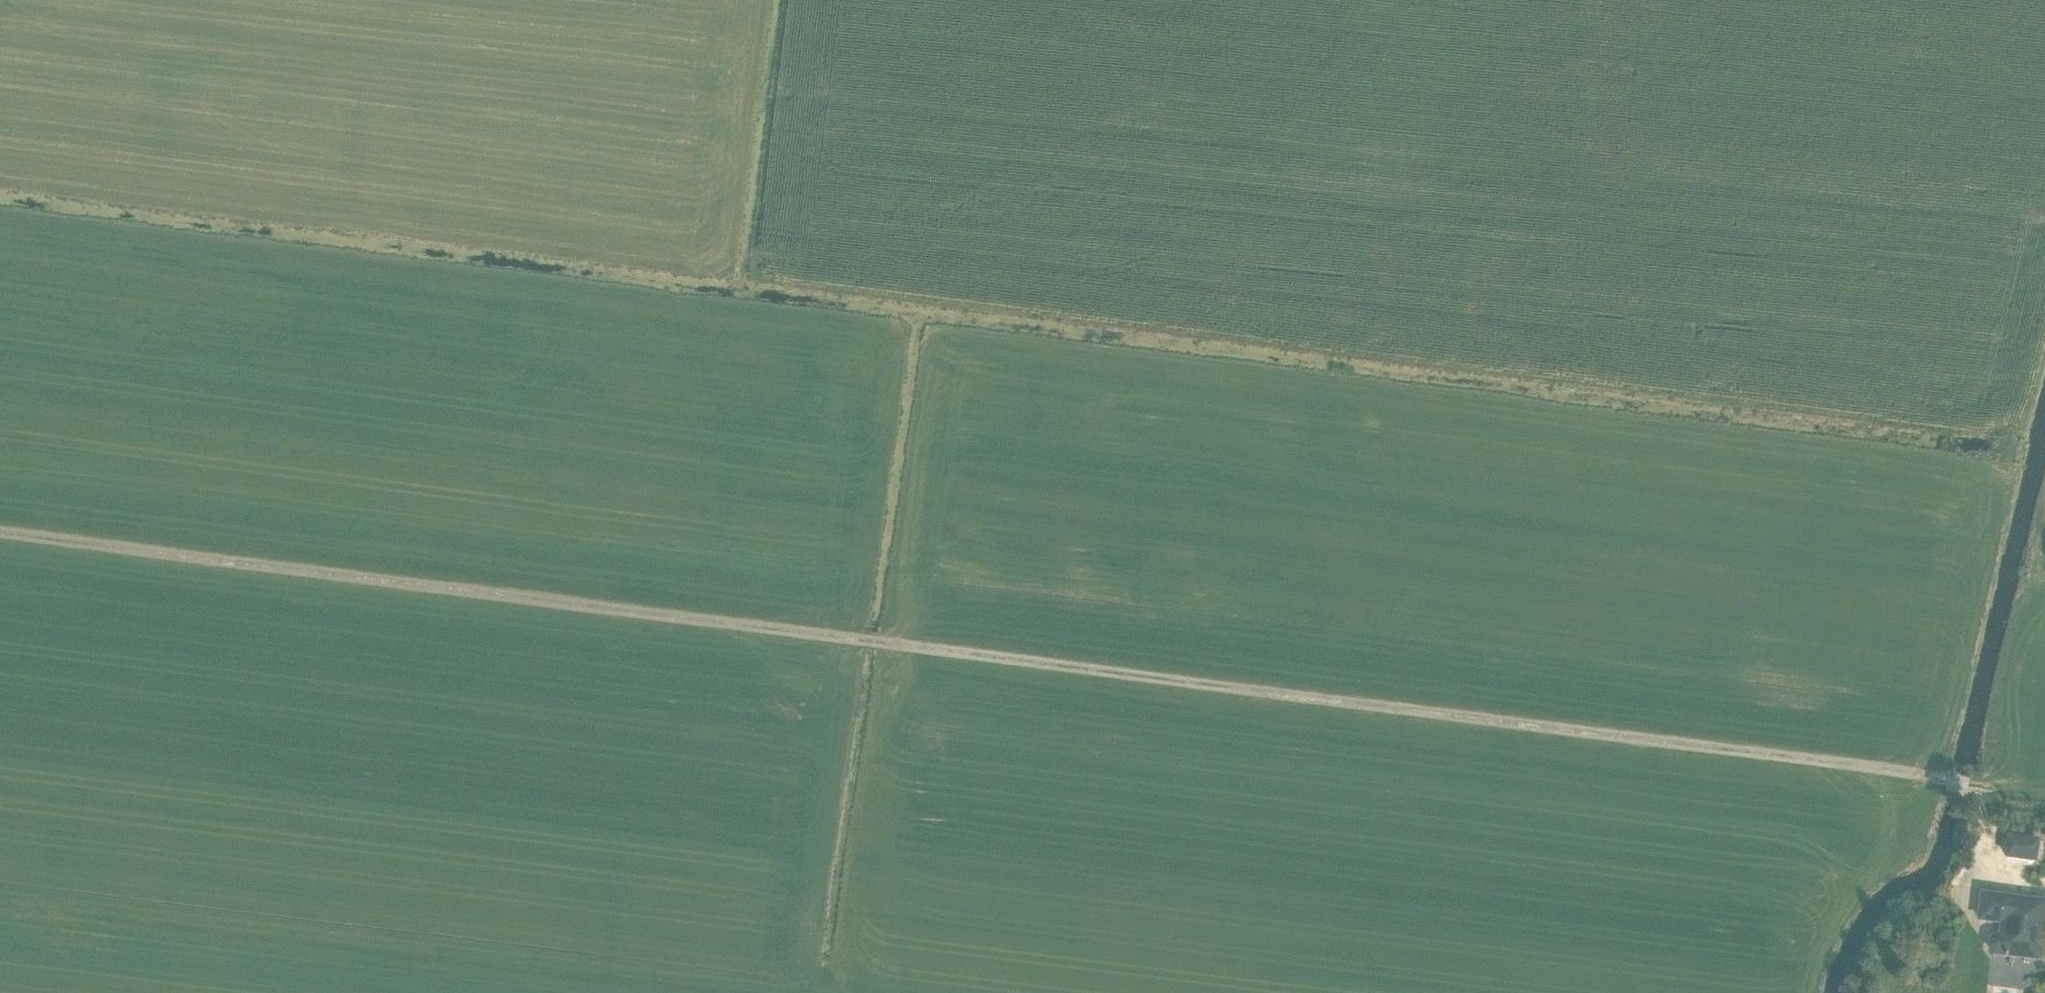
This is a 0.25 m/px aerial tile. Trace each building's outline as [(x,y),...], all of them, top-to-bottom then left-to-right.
[(2036,864),(2039,840),(2007,836),(2004,859),(2036,864)] [(2001,937),(1997,936),(1991,940),(1990,948),(1995,954),(2040,959),(2041,948),(2043,948),(2044,947),(2044,939),(2044,938),(2042,938),(2044,915),(2044,902),(1983,895),(1980,920),(2003,922),(2001,937)]
